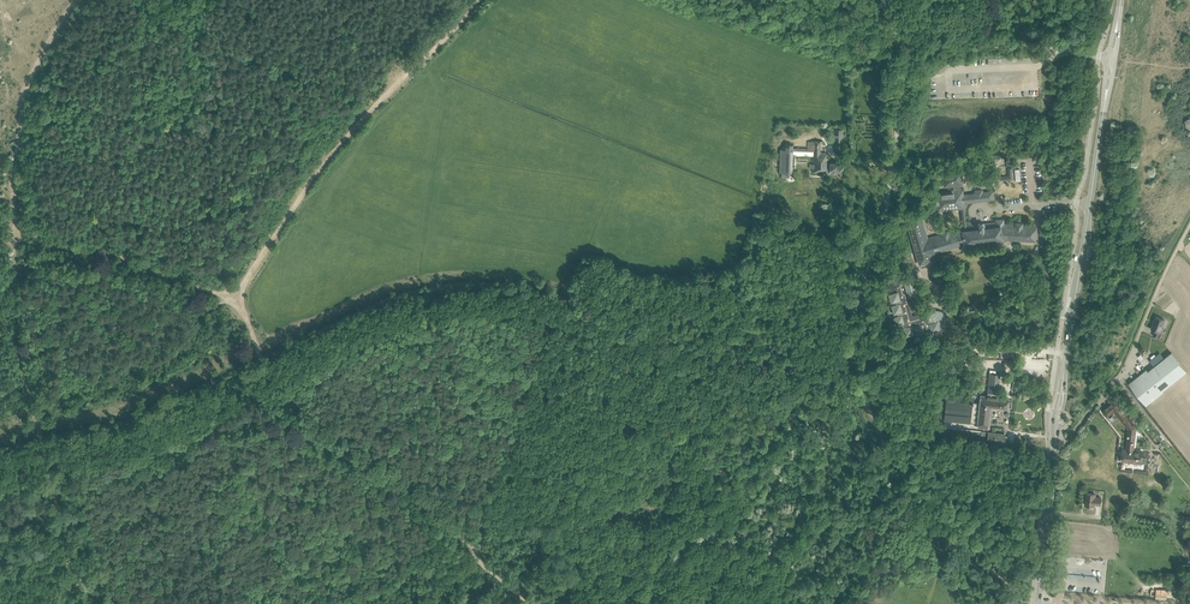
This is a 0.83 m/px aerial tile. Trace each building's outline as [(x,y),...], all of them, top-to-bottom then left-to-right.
[(834,129),(834,140),(842,140),(842,129),(834,129)] [(780,173),(780,178),(789,178),(789,173),(794,173),(794,166),(793,166),(793,154),(797,154),(797,156),(814,156),(814,164),(811,164),(811,169),(814,169),(814,172),(827,172),(830,172),(842,172),(842,163),(830,163),(827,163),(827,157),(826,157),(826,153),(820,153),(820,143),(823,143),(823,141),(815,140),(814,141),(808,141),(808,149),(793,149),(793,145),(785,145),(785,147),(783,147),(783,150),(780,150),(780,173)] [(1008,176),(1000,177),(1000,181),(1012,180),(1011,168),(1008,169),(1008,176)] [(962,184),(961,172),(943,174),(944,186),(953,185),(953,190),(953,192),(935,194),(937,210),(961,207),(963,228),(948,233),(947,231),(941,233),(941,234),(927,239),(921,219),(908,223),(920,263),(933,259),(931,252),(946,248),(946,249),(951,247),(951,246),(963,243),(964,245),(965,245),(965,244),(1001,239),(1001,241),(1003,240),(1003,238),(1015,239),(1021,240),(1021,239),(1033,240),(1034,226),(1022,225),(1022,223),(1015,223),(1015,225),(1003,224),(1003,220),(996,220),(996,223),(984,224),(984,223),(978,224),(978,225),(966,226),(963,203),(993,199),(992,192),(983,193),(983,191),(982,191),(982,190),(975,191),(975,192),(974,192),(974,194),(962,195),(962,189),(961,189),(960,184),(962,184)] [(918,294),(912,275),(904,278),(903,275),(892,278),(894,286),(896,286),(897,292),(889,294),(892,303),(895,302),(895,305),(891,306),(894,314),(897,314),(897,316),(893,317),(896,326),(899,325),(901,335),(904,334),(905,337),(914,334),(913,331),(915,330),(917,335),(925,332),(924,329),(930,328),(931,332),(940,330),(939,328),(940,328),(941,327),(942,327),(943,326),(944,325),(944,324),(945,323),(945,322),(945,321),(945,320),(945,319),(945,318),(945,317),(945,316),(944,316),(944,315),(944,314),(943,314),(943,313),(942,313),(941,312),(940,312),(939,311),(938,311),(937,311),(936,311),(935,311),(927,313),(927,312),(912,316),(909,307),(912,306),(909,296),(918,294)] [(1160,338),(1163,329),(1161,328),(1165,320),(1156,316),(1151,329),(1155,330),(1153,335),(1160,338)] [(1129,383),(1146,404),(1186,371),(1171,353),(1148,371),(1146,369),(1129,383)] [(998,393),(999,374),(989,373),(987,397),(980,396),(980,403),(973,403),(973,399),(947,396),(944,421),(970,424),(970,423),(978,424),(977,427),(988,428),(990,406),(1007,408),(1008,399),(997,398),(997,393),(998,393)] [(1114,411),(1128,429),(1126,450),(1123,449),(1121,461),(1141,463),(1143,451),(1134,449),(1137,427),(1115,400),(1102,411),(1107,416),(1114,411)] [(943,431),(985,436),(985,432),(943,427),(943,431)] [(1004,434),(988,432),(987,441),(1004,443),(1003,448),(1007,448),(1008,437),(1004,436),(1004,434)] [(1085,505),(1089,506),(1094,506),(1095,505),(1101,506),(1101,497),(1096,496),(1096,494),(1086,493),(1085,505)]
